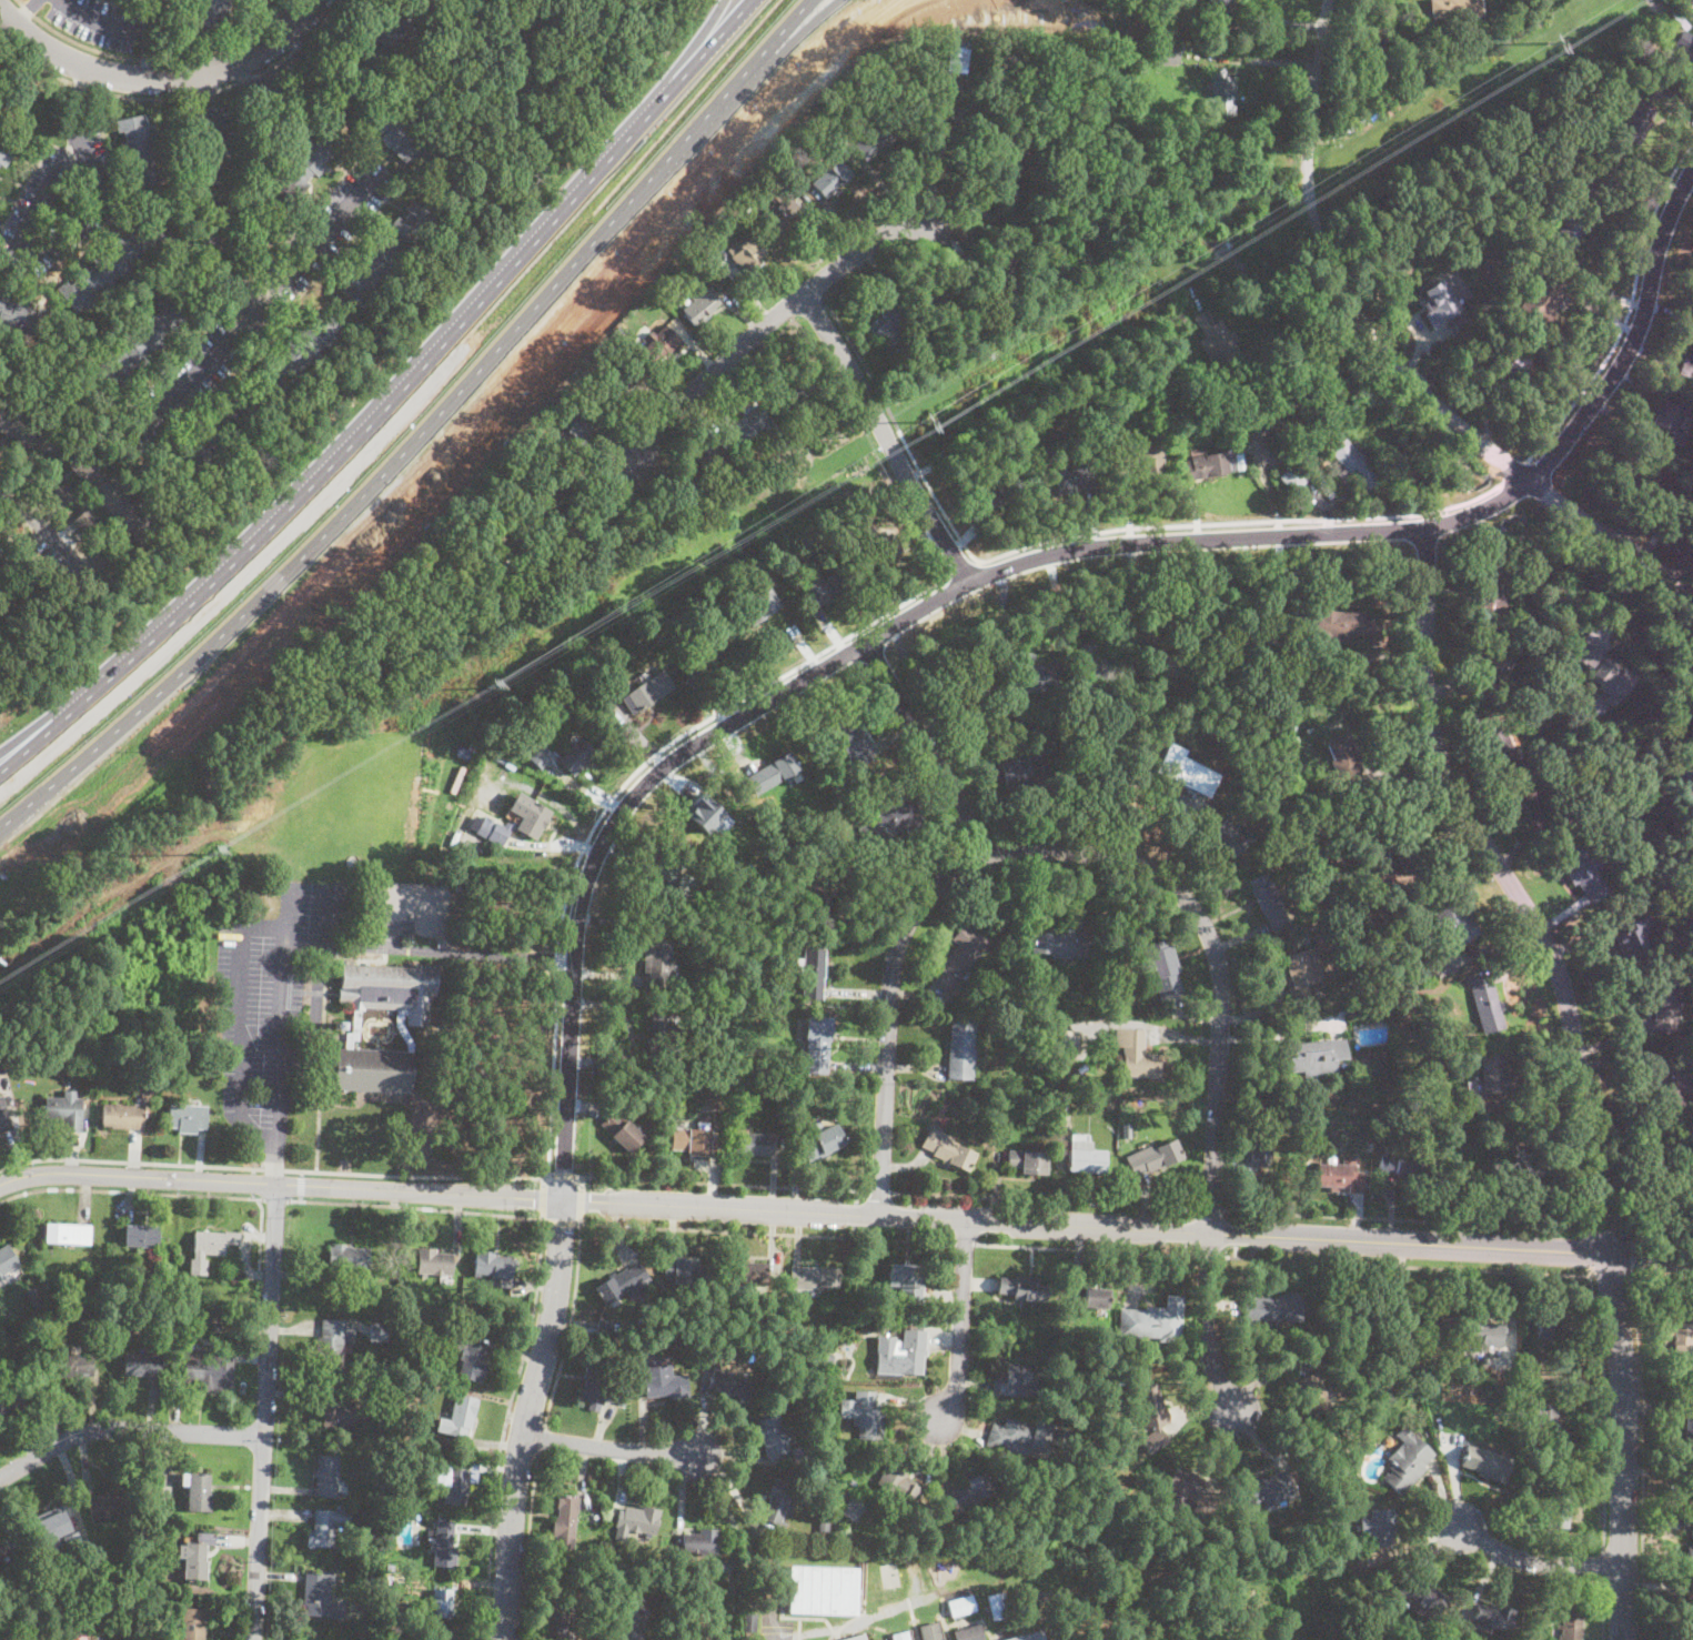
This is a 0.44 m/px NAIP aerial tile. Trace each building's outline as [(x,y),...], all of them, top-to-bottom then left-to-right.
[(187,24),(189,0),(227,0),(224,28),(187,24)] [(1211,6),(1209,0),(1235,0),(1242,18),(1241,19),(1241,20),(1219,30),(1209,7),(1211,6)] [(1432,20),(1430,0),(1482,0),(1483,16),(1465,17),(1465,22),(1457,22),(1457,18),(1432,20)] [(1535,12),(1526,17),(1524,11),(1532,6),(1535,12)] [(1690,24),(1685,28),(1670,11),(1675,7),(1690,24)] [(960,39),(948,39),(948,29),(960,29),(960,39)] [(1683,29),(1692,35),(1692,80),(1677,71),(1687,52),(1674,44),(1683,29)] [(963,72),(967,47),(950,45),(947,70),(963,72)] [(1226,68),(1226,76),(1235,76),(1236,117),(1212,117),(1212,112),(1206,112),(1205,98),(1211,98),(1210,69),(1226,68)] [(379,100),(389,109),(392,104),(402,112),(399,117),(406,123),(410,120),(419,128),(415,132),(423,140),(426,135),(435,143),(431,148),(440,155),(421,178),(411,169),(415,164),(407,159),(404,162),(395,154),(399,150),(391,143),(387,148),(377,139),(381,134),(373,128),(371,131),(360,123),(379,100)] [(1570,113),(1564,121),(1555,115),(1561,108),(1570,113)] [(143,114),(145,124),(151,123),(154,135),(148,138),(150,147),(155,145),(159,159),(151,161),(153,170),(161,168),(164,182),(157,183),(159,193),(130,200),(128,188),(134,187),(132,178),(125,179),(123,165),(130,164),(128,154),(122,155),(119,142),(124,141),(123,132),(117,133),(114,120),(143,114)] [(867,161),(854,145),(880,122),(894,138),(867,161)] [(3,168),(0,166),(0,137),(11,144),(7,152),(10,157),(3,168)] [(784,163),(777,168),(770,157),(777,152),(784,163)] [(853,174),(828,197),(814,181),(838,160),(853,174)] [(774,184),(785,197),(788,194),(800,209),(788,220),(792,223),(779,233),(765,218),(772,212),(768,208),(775,202),(765,191),(774,184)] [(396,215),(384,230),(403,246),(430,213),(413,199),(398,216),(396,215)] [(149,220),(168,244),(158,252),(154,246),(145,253),(150,259),(140,266),(137,262),(129,268),(132,272),(122,280),(119,276),(112,282),(115,286),(103,294),(101,291),(93,298),(97,302),(85,310),(83,305),(73,312),(56,289),(64,282),(69,284),(77,279),(72,274),(83,265),(87,270),(94,264),(91,260),(101,251),(104,255),(112,249),(109,244),(119,237),(122,241),(130,234),(127,230),(137,222),(140,227),(149,220)] [(1518,244),(1514,248),(1506,240),(1510,237),(1518,244)] [(742,238),(746,243),(752,239),(765,253),(755,263),(757,264),(753,269),(749,265),(744,271),(730,258),(732,255),(727,250),(742,238)] [(707,268),(698,278),(691,269),(699,260),(707,268)] [(1433,330),(1423,314),(1429,311),(1424,302),(1430,299),(1424,291),(1443,279),(1463,310),(1433,330)] [(709,289),(720,302),(694,325),(682,311),(694,301),(692,298),(694,295),(696,298),(709,289)] [(3,331),(0,329),(0,290),(7,293),(4,299),(14,302),(17,298),(28,301),(26,306),(36,311),(38,306),(48,311),(38,338),(28,333),(26,340),(13,334),(14,330),(6,326),(3,331)] [(897,330),(895,332),(891,331),(887,334),(891,339),(886,344),(867,328),(894,303),(905,316),(894,326),(897,330)] [(1208,309),(1216,322),(1218,321),(1225,332),(1231,328),(1238,339),(1233,342),(1241,354),(1221,368),(1217,360),(1211,363),(1198,342),(1206,336),(1192,316),(1208,309)] [(1187,323),(1169,333),(1163,321),(1181,312),(1187,323)] [(623,326),(617,333),(612,329),(617,322),(623,326)] [(679,341),(654,363),(642,350),(667,326),(679,341)] [(1485,341),(1494,350),(1483,361),(1475,353),(1478,351),(1474,348),(1485,341)] [(1690,358),(1692,348),(1692,381),(1677,375),(1685,355),(1690,358)] [(909,372),(903,375),(899,370),(906,365),(909,372)] [(792,411),(779,394),(792,385),(789,383),(805,372),(818,390),(792,411)] [(1252,375),(1249,389),(1233,385),(1237,372),(1252,375)] [(742,445),(728,427),(757,404),(770,422),(742,445)] [(1346,439),(1352,445),(1357,442),(1369,455),(1364,460),(1381,479),(1367,492),(1331,452),(1346,439)] [(1140,443),(1140,445),(1160,443),(1163,471),(1147,473),(1146,469),(1115,473),(1112,451),(1119,450),(1118,445),(1140,443)] [(1187,480),(1183,462),(1191,460),(1190,457),(1223,451),(1228,472),(1187,480)] [(1244,470),(1238,471),(1235,454),(1242,453),(1244,470)] [(1311,476),(1293,492),(1279,476),(1297,461),(1311,476)] [(1065,464),(1066,471),(1089,467),(1094,487),(1057,494),(1054,465),(1065,464)] [(1347,483),(1342,479),(1349,473),(1352,477),(1347,483)] [(3,546),(0,545),(0,523),(10,526),(3,546)] [(498,543),(482,540),(484,525),(501,529),(498,543)] [(836,572),(847,590),(835,596),(837,600),(832,604),(829,601),(819,606),(804,582),(815,574),(817,578),(822,576),(824,580),(836,572)] [(779,606),(750,624),(739,606),(769,588),(779,606)] [(695,606),(689,597),(698,592),(704,602),(695,606)] [(1378,621),(1378,641),(1362,641),(1362,636),(1332,636),(1332,641),(1314,641),(1316,611),(1363,611),(1363,621),(1378,621)] [(1624,672),(1626,670),(1635,676),(1611,706),(1602,700),(1606,694),(1598,686),(1600,684),(1590,675),(1594,670),(1570,651),(1581,637),(1624,672)] [(686,676),(697,675),(695,663),(685,665),(686,676)] [(673,688),(634,715),(622,698),(662,671),(673,688)] [(608,706),(602,711),(596,703),(603,698),(608,706)] [(582,710),(575,715),(572,710),(577,704),(582,710)] [(850,717),(857,733),(863,731),(871,747),(867,749),(871,759),(854,768),(833,726),(850,717)] [(1297,723),(1294,731),(1287,728),(1288,721),(1297,723)] [(1012,731),(1001,733),(1000,725),(1010,723),(1012,731)] [(1516,763),(1497,771),(1484,736),(1504,728),(1516,763)] [(1366,784),(1344,794),(1324,743),(1348,732),(1357,753),(1354,754),(1366,784)] [(591,763),(586,767),(584,765),(573,777),(557,763),(581,738),(596,753),(591,763)] [(540,768),(526,756),(540,742),(553,755),(540,768)] [(1220,774),(1210,797),(1155,772),(1169,742),(1186,749),(1183,756),(1220,774)] [(526,751),(521,756),(515,749),(521,744),(526,751)] [(1549,758),(1540,762),(1536,748),(1545,746),(1549,758)] [(799,773),(784,782),(783,779),(756,796),(746,777),(788,752),(799,773)] [(527,776),(523,786),(513,782),(518,772),(527,776)] [(702,789),(725,813),(706,833),(686,814),(694,806),(689,802),(702,789)] [(923,822),(908,833),(904,826),(874,852),(858,829),(909,793),(924,813),(919,816),(923,822)] [(536,841),(515,828),(531,801),(552,813),(536,841)] [(485,814),(505,824),(507,821),(514,824),(503,845),(476,831),(485,814)] [(1610,825),(1600,832),(1595,824),(1605,817),(1610,825)] [(1576,842),(1609,891),(1590,904),(1576,884),(1572,886),(1560,869),(1564,866),(1556,855),(1576,842)] [(697,874),(684,906),(667,899),(674,884),(654,876),(661,858),(697,874)] [(1324,865),(1317,869),(1312,863),(1320,858),(1324,865)] [(1290,924),(1272,933),(1247,882),(1266,873),(1290,924)] [(1454,901),(1465,920),(1469,919),(1478,935),(1442,955),(1429,932),(1440,925),(1433,913),(1454,901)] [(1628,913),(1631,920),(1645,914),(1651,926),(1644,929),(1647,943),(1643,945),(1647,953),(1626,963),(1614,936),(1618,934),(1611,920),(1628,913)] [(950,990),(934,977),(956,946),(949,940),(965,922),(989,943),(950,990)] [(1423,934),(1413,940),(1405,929),(1417,923),(1423,934)] [(1076,929),(1075,935),(1087,936),(1086,958),(1049,955),(1049,952),(1030,949),(1031,929),(1076,929)] [(1167,939),(1169,946),(1172,945),(1182,995),(1160,1000),(1145,945),(1167,939)] [(826,949),(822,999),(803,998),(804,974),(797,974),(798,958),(804,958),(805,940),(825,942),(826,949)] [(669,989),(646,988),(646,974),(644,974),(645,943),(671,943),(669,989)] [(1311,998),(1292,1004),(1281,967),(1286,966),(1282,957),(1313,948),(1323,980),(1307,985),(1311,998)] [(436,969),(435,996),(430,996),(429,1027),(406,1026),(407,1016),(407,1009),(396,1009),(364,1007),(364,1010),(361,1010),(353,1009),(350,1009),(351,1003),(340,1002),(341,964),(436,969)] [(1499,1003),(1501,1002),(1503,1009),(1500,1010),(1504,1028),(1483,1034),(1470,979),(1490,975),(1499,1003)] [(1679,979),(1677,1033),(1653,1032),(1654,978),(1679,979)] [(353,1040),(353,1049),(345,1048),(346,1033),(352,1033),(353,1009),(361,1010),(359,1040),(353,1040)] [(407,1009),(407,1016),(403,1016),(403,1025),(414,1044),(414,1052),(406,1052),(406,1046),(395,1027),(396,1009),(407,1009)] [(677,1026),(674,1064),(646,1062),(649,1014),(671,1015),(669,1026),(677,1026)] [(976,1022),(971,1079),(946,1078),(950,1020),(976,1022)] [(829,1068),(805,1067),(805,1022),(829,1022),(829,1068)] [(1064,1044),(1061,1044),(1061,1029),(1077,1029),(1077,1037),(1064,1037),(1064,1044)] [(1160,1054),(1159,1078),(1122,1077),(1123,1047),(1115,1047),(1116,1029),(1145,1029),(1143,1054),(1160,1054)] [(1413,1039),(1403,1040),(1402,1032),(1413,1030),(1413,1039)] [(1337,1071),(1303,1078),(1303,1070),(1290,1073),(1289,1058),(1292,1058),(1291,1045),(1346,1038),(1347,1058),(1336,1059),(1337,1071)] [(723,1042),(723,1060),(709,1060),(711,1042),(723,1042)] [(414,1052),(412,1094),(333,1089),(335,1048),(345,1048),(353,1049),(406,1052),(414,1052)] [(83,1064),(75,1064),(74,1052),(84,1052),(83,1064)] [(121,1054),(121,1065),(105,1064),(105,1053),(121,1054)] [(1505,1054),(1506,1071),(1513,1071),(1514,1091),(1483,1094),(1480,1056),(1505,1054)] [(52,1069),(40,1068),(42,1055),(53,1056),(52,1069)] [(1067,1064),(1058,1063),(1059,1055),(1068,1056),(1067,1064)] [(723,1087),(722,1107),(708,1107),(708,1086),(723,1087)] [(75,1098),(82,1098),(82,1130),(63,1130),(63,1118),(44,1117),(44,1097),(63,1098),(63,1089),(75,1090),(75,1098)] [(11,1125),(0,1128),(0,1097),(3,1096),(11,1125)] [(1008,1100),(1008,1116),(999,1116),(999,1099),(1008,1100)] [(144,1106),(143,1128),(102,1126),(103,1104),(144,1106)] [(208,1106),(208,1129),(198,1129),(198,1134),(179,1133),(179,1128),(168,1128),(169,1104),(208,1106)] [(651,1137),(638,1154),(601,1126),(613,1109),(651,1137)] [(951,1119),(946,1129),(938,1125),(945,1115),(951,1119)] [(820,1120),(824,1128),(836,1123),(845,1144),(832,1150),(833,1154),(807,1165),(797,1141),(812,1135),(808,1126),(820,1120)] [(708,1135),(722,1135),(720,1156),(688,1156),(687,1149),(673,1150),(674,1123),(684,1123),(683,1129),(696,1129),(697,1123),(708,1124),(708,1135)] [(1131,1137),(1122,1137),(1122,1123),(1131,1123),(1131,1137)] [(976,1153),(968,1171),(931,1156),(934,1151),(923,1147),(930,1127),(954,1137),(953,1141),(976,1153)] [(770,1156),(734,1153),(735,1131),(772,1135),(770,1156)] [(1373,1133),(1372,1143),(1364,1141),(1366,1131),(1373,1133)] [(1268,1166),(1244,1163),(1246,1136),(1269,1136),(1268,1166)] [(1175,1139),(1183,1156),(1148,1173),(1147,1169),(1135,1175),(1126,1156),(1150,1145),(1152,1150),(1175,1139)] [(1089,1144),(1089,1149),(1106,1150),(1105,1174),(1067,1171),(1068,1147),(1070,1148),(1070,1143),(1089,1144)] [(1048,1151),(1047,1175),(1022,1174),(1022,1167),(1007,1167),(1008,1150),(1048,1151)] [(1428,1160),(1427,1170),(1421,1170),(1420,1177),(1379,1171),(1381,1155),(1428,1160)] [(1354,1157),(1353,1173),(1363,1174),(1361,1193),(1331,1191),(1331,1186),(1318,1185),(1319,1163),(1342,1166),(1343,1156),(1354,1157)] [(91,1225),(91,1245),(47,1242),(48,1223),(91,1225)] [(158,1226),(158,1247),(124,1246),(125,1226),(158,1226)] [(241,1231),(240,1245),(225,1245),(225,1255),(194,1254),(195,1231),(241,1231)] [(2,1277),(0,1278),(0,1246),(7,1242),(20,1264),(2,1277)] [(346,1244),(346,1247),(370,1248),(369,1274),(356,1274),(356,1268),(329,1267),(330,1246),(346,1244)] [(453,1275),(417,1272),(420,1247),(437,1248),(437,1252),(455,1255),(453,1275)] [(512,1280),(510,1287),(498,1286),(500,1279),(492,1278),(492,1275),(474,1272),(477,1250),(497,1252),(497,1256),(514,1257),(512,1280)] [(713,1264),(713,1287),(673,1286),(674,1259),(698,1259),(698,1264),(713,1264)] [(768,1266),(767,1286),(720,1284),(722,1261),(768,1266)] [(648,1280),(605,1307),(595,1290),(637,1264),(648,1280)] [(923,1266),(919,1302),(898,1300),(900,1285),(890,1284),(891,1264),(923,1266)] [(839,1268),(837,1287),(818,1286),(818,1290),(790,1289),(793,1269),(802,1269),(802,1266),(839,1268)] [(1010,1302),(1010,1286),(1041,1285),(1042,1301),(1010,1302)] [(1107,1288),(1105,1309),(1082,1307),(1085,1286),(1107,1288)] [(43,1304),(34,1310),(24,1295),(33,1289),(43,1304)] [(1294,1295),(1293,1322),(1242,1320),(1242,1297),(1277,1298),(1277,1294),(1294,1295)] [(394,1296),(394,1307),(380,1306),(380,1295),(394,1296)] [(1181,1296),(1179,1340),(1159,1340),(1160,1336),(1120,1335),(1120,1308),(1145,1309),(1145,1306),(1165,1306),(1166,1295),(1181,1296)] [(870,1298),(869,1307),(861,1306),(863,1298),(870,1298)] [(240,1318),(239,1327),(226,1326),(228,1317),(240,1318)] [(1566,1327),(1566,1337),(1535,1337),(1535,1317),(1561,1317),(1561,1327),(1566,1327)] [(355,1330),(355,1346),(345,1346),(344,1368),(319,1367),(320,1357),(315,1356),(316,1337),(321,1337),(322,1319),(345,1320),(345,1328),(355,1330)] [(615,1321),(614,1332),(597,1330),(599,1319),(615,1321)] [(1502,1325),(1501,1348),(1481,1347),(1481,1344),(1462,1346),(1463,1319),(1485,1320),(1485,1324),(1502,1325)] [(1663,1319),(1692,1319),(1692,1346),(1690,1346),(1690,1351),(1674,1351),(1674,1346),(1663,1346),(1663,1319)] [(390,1322),(389,1342),(370,1341),(371,1321),(390,1322)] [(927,1331),(926,1354),(924,1354),(923,1375),(876,1372),(877,1336),(896,1336),(896,1351),(903,1351),(903,1331),(927,1331)] [(487,1366),(481,1384),(457,1375),(463,1360),(458,1359),(461,1354),(455,1351),(460,1340),(486,1347),(482,1362),(487,1366)] [(627,1349),(625,1358),(618,1356),(622,1347),(627,1349)] [(419,1348),(417,1360),(405,1359),(405,1348),(419,1348)] [(837,1352),(832,1369),(823,1366),(827,1350),(837,1352)] [(163,1357),(161,1377),(125,1374),(128,1354),(163,1357)] [(57,1376),(57,1356),(93,1355),(94,1375),(57,1376)] [(220,1384),(188,1379),(188,1385),(179,1385),(180,1377),(183,1377),(184,1358),(221,1361),(220,1384)] [(612,1403),(605,1401),(603,1407),(581,1399),(587,1379),(584,1376),(588,1361),(608,1368),(604,1381),(617,1385),(612,1403)] [(1534,1364),(1534,1371),(1523,1371),(1524,1362),(1534,1364)] [(1007,1389),(1005,1365),(1037,1364),(1038,1388),(1007,1389)] [(754,1381),(745,1402),(708,1388),(717,1367),(754,1381)] [(685,1375),(688,1398),(667,1400),(667,1396),(646,1396),(644,1378),(685,1375)] [(1397,1379),(1393,1387),(1388,1385),(1391,1377),(1397,1379)] [(27,1399),(0,1415),(0,1390),(16,1381),(27,1399)] [(1165,1423),(1140,1429),(1129,1389),(1155,1382),(1165,1423)] [(1438,1391),(1430,1394),(1428,1385),(1435,1382),(1438,1391)] [(391,1395),(382,1395),(382,1385),(391,1385),(391,1395)] [(628,1387),(625,1405),(616,1402),(621,1385),(628,1387)] [(884,1410),(883,1440),(858,1439),(859,1420),(855,1419),(856,1390),(876,1392),(875,1410),(884,1410)] [(353,1399),(352,1410),(347,1410),(347,1426),(321,1425),(322,1391),(336,1391),(336,1399),(353,1399)] [(473,1429),(465,1427),(464,1438),(435,1432),(439,1418),(451,1420),(455,1395),(478,1399),(473,1429)] [(1558,1440),(1534,1441),(1536,1403),(1556,1403),(1558,1440)] [(777,1415),(782,1432),(785,1431),(790,1450),(767,1457),(763,1440),(759,1441),(754,1421),(777,1415)] [(1007,1417),(1035,1427),(1038,1418),(1055,1425),(1044,1455),(1011,1439),(1008,1448),(981,1439),(987,1422),(1002,1428),(1007,1417)] [(1425,1469),(1400,1493),(1382,1477),(1385,1473),(1389,1476),(1393,1471),(1390,1468),(1393,1463),(1389,1458),(1403,1442),(1394,1436),(1405,1425),(1433,1453),(1423,1466),(1425,1469)] [(1081,1431),(1077,1450),(1051,1445),(1056,1426),(1081,1431)] [(1167,1442),(1145,1456),(1136,1441),(1159,1428),(1167,1442)] [(836,1440),(835,1449),(825,1448),(826,1439),(836,1440)] [(809,1457),(796,1460),(793,1448),(806,1445),(809,1457)] [(1511,1458),(1503,1483),(1488,1479),(1489,1475),(1460,1466),(1467,1445),(1511,1458)] [(337,1498),(315,1495),(319,1453),(341,1455),(337,1498)] [(921,1489),(913,1505),(875,1482),(886,1463),(908,1476),(906,1480),(921,1489)] [(1177,1467),(1195,1476),(1198,1470),(1215,1478),(1201,1506),(1167,1488),(1177,1467)] [(466,1508),(444,1506),(447,1468),(470,1470),(466,1508)] [(1287,1499),(1263,1507),(1260,1502),(1243,1508),(1237,1486),(1286,1470),(1291,1488),(1284,1490),(1287,1499)] [(995,1491),(959,1508),(950,1488),(986,1471),(995,1491)] [(212,1511),(188,1510),(189,1486),(181,1486),(182,1472),(211,1475),(212,1511)] [(827,1487),(824,1481),(826,1479),(833,1476),(835,1482),(827,1487)] [(787,1522),(785,1528),(762,1519),(774,1478),(795,1486),(782,1520),(787,1522)] [(1344,1482),(1341,1489),(1332,1485),(1336,1478),(1344,1482)] [(1570,1511),(1566,1528),(1548,1528),(1548,1480),(1569,1480),(1570,1511)] [(575,1536),(552,1533),(554,1516),(557,1516),(558,1507),(556,1507),(557,1495),(580,1497),(575,1536)] [(857,1522),(842,1515),(849,1499),(865,1507),(857,1522)] [(662,1509),(655,1536),(651,1535),(649,1539),(642,1538),(643,1533),(621,1528),(625,1506),(644,1510),(645,1505),(662,1509)] [(1391,1547),(1370,1547),(1370,1537),(1360,1537),(1361,1518),(1371,1518),(1371,1508),(1392,1508),(1391,1547)] [(61,1535),(62,1537),(77,1531),(84,1549),(69,1556),(64,1546),(49,1552),(47,1541),(42,1545),(33,1521),(61,1509),(70,1530),(61,1535)] [(350,1510),(350,1522),(335,1522),(335,1547),(308,1546),(308,1530),(313,1530),(314,1509),(350,1510)] [(828,1520),(828,1531),(818,1531),(819,1520),(828,1520)] [(457,1525),(454,1547),(460,1548),(456,1568),(433,1564),(435,1550),(430,1550),(430,1529),(435,1530),(436,1521),(457,1525)] [(717,1529),(716,1552),(706,1552),(706,1557),(701,1557),(701,1552),(682,1552),(683,1533),(699,1533),(699,1528),(717,1529)] [(206,1579),(183,1577),(187,1529),(211,1531),(206,1579)] [(12,1551),(0,1558),(0,1536),(3,1535),(12,1551)] [(637,1555),(635,1563),(628,1562),(629,1555),(637,1555)] [(730,1571),(719,1571),(719,1561),(730,1561),(730,1571)] [(790,1564),(857,1568),(855,1613),(789,1611),(790,1564)] [(334,1574),(334,1583),(331,1583),(330,1616),(308,1614),(308,1606),(303,1606),(304,1572),(334,1574)] [(1445,1597),(1432,1621),(1409,1608),(1412,1602),(1400,1596),(1397,1601),(1389,1598),(1399,1581),(1411,1589),(1417,1579),(1445,1597)] [(987,1593),(992,1618),(1009,1614),(1002,1589),(987,1593)] [(453,1590),(452,1616),(426,1616),(426,1598),(432,1598),(433,1590),(453,1590)] [(646,1624),(639,1639),(619,1639),(616,1639),(621,1629),(612,1624),(624,1596),(646,1604),(638,1621),(646,1624)] [(951,1621),(947,1604),(971,1597),(976,1614),(951,1621)] [(576,1603),(576,1639),(553,1639),(553,1634),(546,1634),(547,1603),(576,1603)] [(1512,1612),(1506,1632),(1471,1623),(1477,1603),(1512,1612)] [(205,1609),(204,1639),(183,1639),(184,1608),(205,1609)] [(756,1612),(754,1631),(742,1630),(743,1611),(756,1612)] [(1582,1612),(1579,1639),(1559,1639),(1559,1634),(1561,1634),(1562,1629),(1556,1629),(1558,1623),(1562,1624),(1563,1611),(1582,1612)] [(938,1620),(942,1639),(922,1639),(919,1624),(938,1620)] [(19,1630),(14,1633),(10,1626),(14,1623),(19,1630)] [(978,1623),(982,1639),(957,1639),(954,1630),(978,1623)] [(81,1628),(88,1639),(69,1639),(67,1636),(81,1628)] [(892,1639),(909,1639),(907,1629),(890,1633),(892,1639)] [(1041,1629),(1044,1639),(1005,1639),(1041,1629)]
